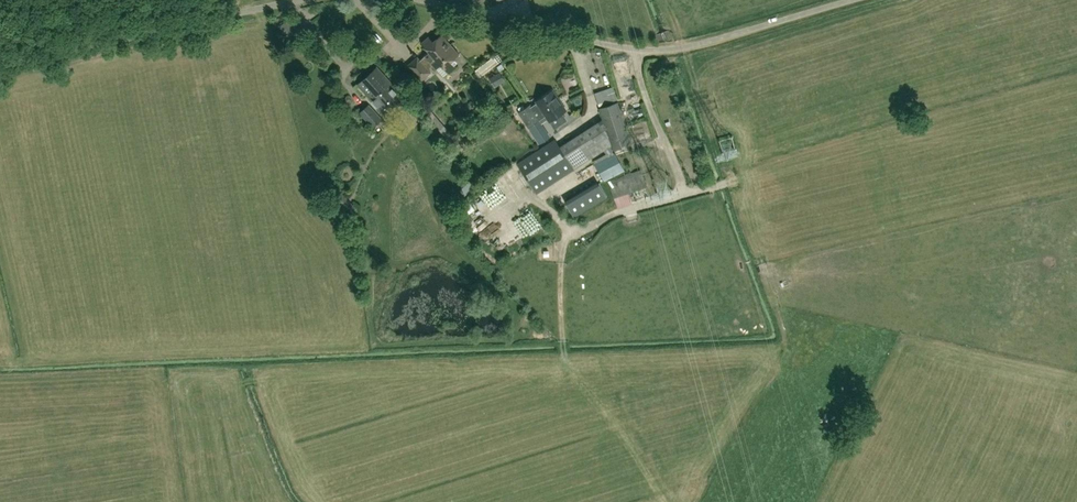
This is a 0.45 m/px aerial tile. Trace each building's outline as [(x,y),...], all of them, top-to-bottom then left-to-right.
[(428,68),(429,68),(432,65),(436,70),(441,65),(449,73),(456,67),(451,61),(459,54),(442,34),(434,41),(429,36),(421,42),(429,52),(426,55),(421,60),(417,56),(406,66),(421,82),(432,72),(428,68)] [(491,58),(475,70),(480,77),(496,64),(491,58)] [(359,85),(386,115),(406,98),(395,86),(397,85),(393,80),(391,82),(378,67),(359,85)] [(500,72),(490,78),(495,87),(505,81),(500,72)] [(579,89),(589,84),(583,73),(573,78),(579,89)] [(618,101),(613,86),(595,93),(600,108),(598,108),(602,120),(611,146),(613,151),(632,144),(618,101)] [(537,103),(546,115),(550,121),(558,116),(566,110),(559,100),(552,90),(544,96),(536,101),(537,103)] [(531,105),(519,113),(528,127),(537,121),(546,115),(537,103),(535,104),(532,107),(531,105)] [(383,119),(368,104),(359,113),(373,128),(383,119)] [(462,146),(430,110),(425,115),(457,151),(462,146)] [(602,120),(560,147),(575,169),(611,146),(602,120)] [(549,138),(537,121),(528,127),(540,144),(549,138)] [(741,146),(738,133),(726,136),(729,149),(741,146)] [(517,163),(536,194),(575,169),(560,147),(555,139),(517,163)] [(604,182),(625,170),(614,151),(593,163),(604,182)] [(649,192),(641,169),(608,182),(610,186),(604,188),(610,205),(616,203),(616,204),(636,197),(634,193),(640,191),(641,195),(649,192)] [(469,181),(460,189),(465,194),(474,186),(469,181)] [(502,203),(498,193),(475,203),(480,213),(502,203)] [(518,203),(484,223),(492,237),(497,234),(505,248),(542,227),(532,209),(524,213),(518,203)] [(550,256),(559,253),(557,246),(548,249),(550,256)]
